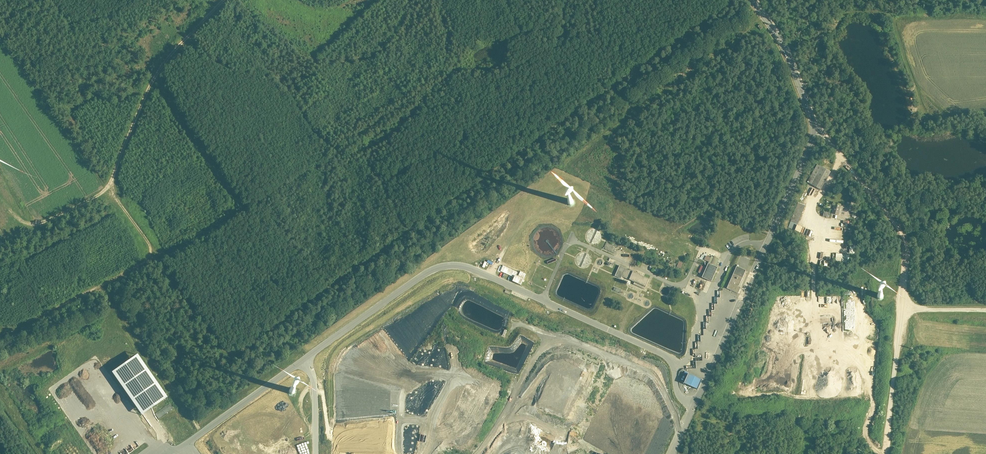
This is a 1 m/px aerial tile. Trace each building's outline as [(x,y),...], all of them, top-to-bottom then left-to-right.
[(807,184),(820,192),(831,173),(817,166),(807,184)] [(791,214),(800,218),(805,207),(796,203),(791,214)] [(831,215),(838,217),(842,206),(835,204),(831,215)] [(850,245),(849,255),(858,256),(859,246),(850,245)] [(712,258),(702,279),(710,283),(720,261),(712,258)] [(620,267),(616,275),(646,289),(650,280),(620,267)] [(737,268),(727,290),(736,294),(746,272),(737,268)] [(688,375),(684,384),(697,390),(701,382),(688,375)]
